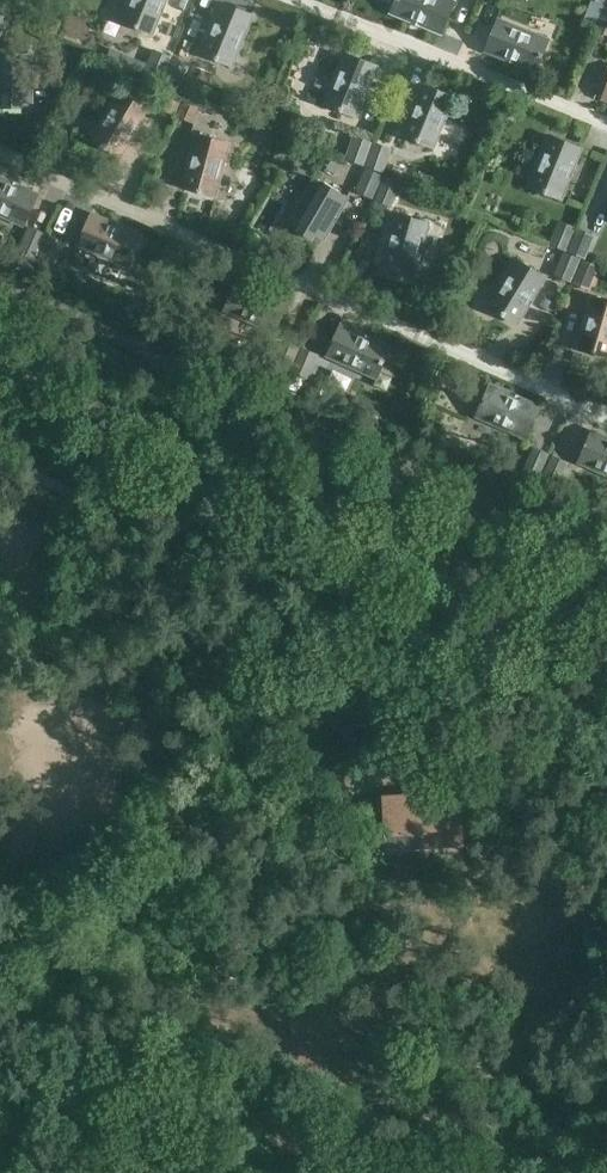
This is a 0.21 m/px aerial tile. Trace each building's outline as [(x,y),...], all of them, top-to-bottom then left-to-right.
[(166,0),(130,0),(121,22),(152,34),(166,0)] [(454,2),(449,0),(396,0),(391,13),(442,33),(454,2)] [(231,66),(252,16),(221,3),(200,54),(231,66)] [(606,36),(606,8),(604,7),(595,31),(606,36)] [(536,72),(549,40),(498,20),(485,51),(536,72)] [(172,57),(153,49),(143,72),(162,80),(172,57)] [(30,54),(0,54),(0,104),(3,104),(3,109),(22,108),(22,104),(30,104),(30,54)] [(356,117),(376,66),(345,54),(325,105),(356,117)] [(190,65),(173,58),(163,81),(180,88),(190,65)] [(192,65),(188,75),(208,83),(213,73),(192,65)] [(156,107),(175,116),(185,92),(167,84),(156,107)] [(433,148),(454,97),(423,85),(402,135),(433,148)] [(120,157),(148,110),(119,93),(91,140),(120,157)] [(186,93),(176,116),(194,124),(204,101),(186,93)] [(215,197),(229,144),(197,135),(182,188),(215,197)] [(346,160),(364,166),(373,142),(354,135),(346,160)] [(561,199),(581,148),(550,136),(530,187),(561,199)] [(373,142),(365,166),(383,173),(392,149),(373,142)] [(355,192),(373,200),(383,176),(365,168),(355,192)] [(374,200),(392,208),(402,184),(384,176),(374,200)] [(0,178),(0,215),(24,226),(38,196),(0,178)] [(322,241),(347,197),(316,179),(291,223),(298,227),(295,231),(312,241),(315,236),(322,241)] [(413,276),(428,223),(396,214),(381,267),(413,276)] [(129,267),(142,236),(91,215),(78,246),(129,267)] [(567,252),(577,228),(558,220),(548,244),(567,252)] [(36,258),(48,235),(28,226),(18,250),(36,258)] [(577,228),(567,252),(585,259),(595,235),(577,228)] [(48,235),(36,258),(39,259),(36,266),(49,273),(52,265),(55,267),(66,243),(48,235)] [(553,275),(571,283),(581,259),(563,251),(553,275)] [(572,283),(590,291),(600,267),(582,259),(572,283)] [(517,324),(546,277),(517,260),(488,307),(517,324)] [(275,333),(288,302),(238,280),(225,311),(275,333)] [(593,297),(578,349),(606,358),(606,301),(593,297)] [(377,379),(391,348),(341,326),(327,356),(377,379)] [(273,362),(290,369),(300,347),(282,340),(273,362)] [(291,371),(309,379),(319,356),(301,348),(291,371)] [(323,393),(327,394),(346,402),(351,388),(328,379),(323,393)] [(527,439),(541,408),(490,386),(477,417),(527,439)] [(593,432),(579,463),(606,475),(606,438),(593,432)] [(522,470),(539,478),(550,454),(532,446),(522,470)] [(551,455),(541,478),(559,486),(569,463),(551,455)] [(287,741),(326,775),(360,740),(323,704),(287,741)] [(462,790),(382,795),(385,849),(407,848),(406,828),(439,827),(440,846),(465,844),(462,790)]
